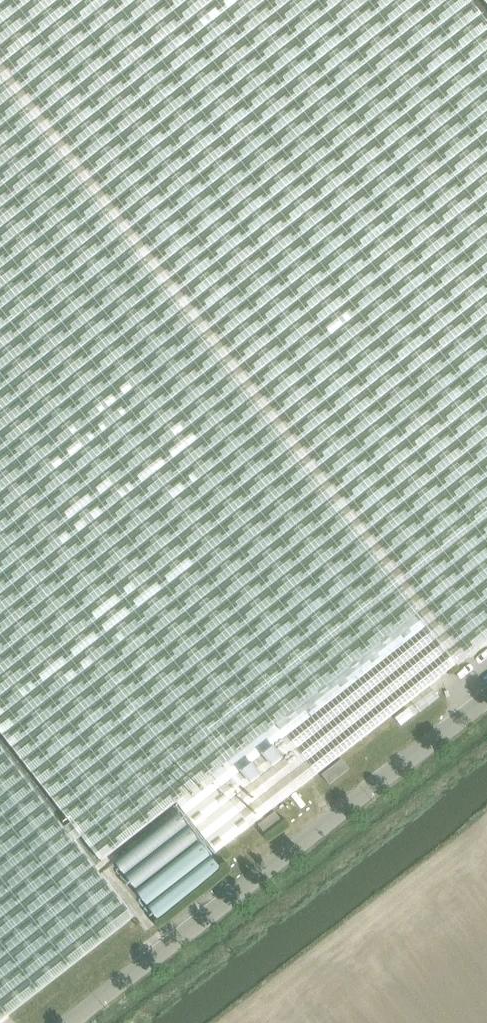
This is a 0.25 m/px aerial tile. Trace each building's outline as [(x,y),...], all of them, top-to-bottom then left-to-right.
[(471,0),(0,0),(0,732),(71,823),(82,837),(102,862),(178,803),(418,626),(451,670),(486,642),(486,20),(471,0)] [(217,853),(451,670),(418,626),(178,803),(217,853)] [(401,726),(413,717),(407,709),(395,718),(401,726)] [(135,918),(76,842),(82,837),(71,823),(63,829),(0,748),(0,1022),(135,918)] [(339,760),(320,776),(329,786),(348,770),(339,760)] [(267,835),(283,822),(276,813),(259,825),(267,835)]
